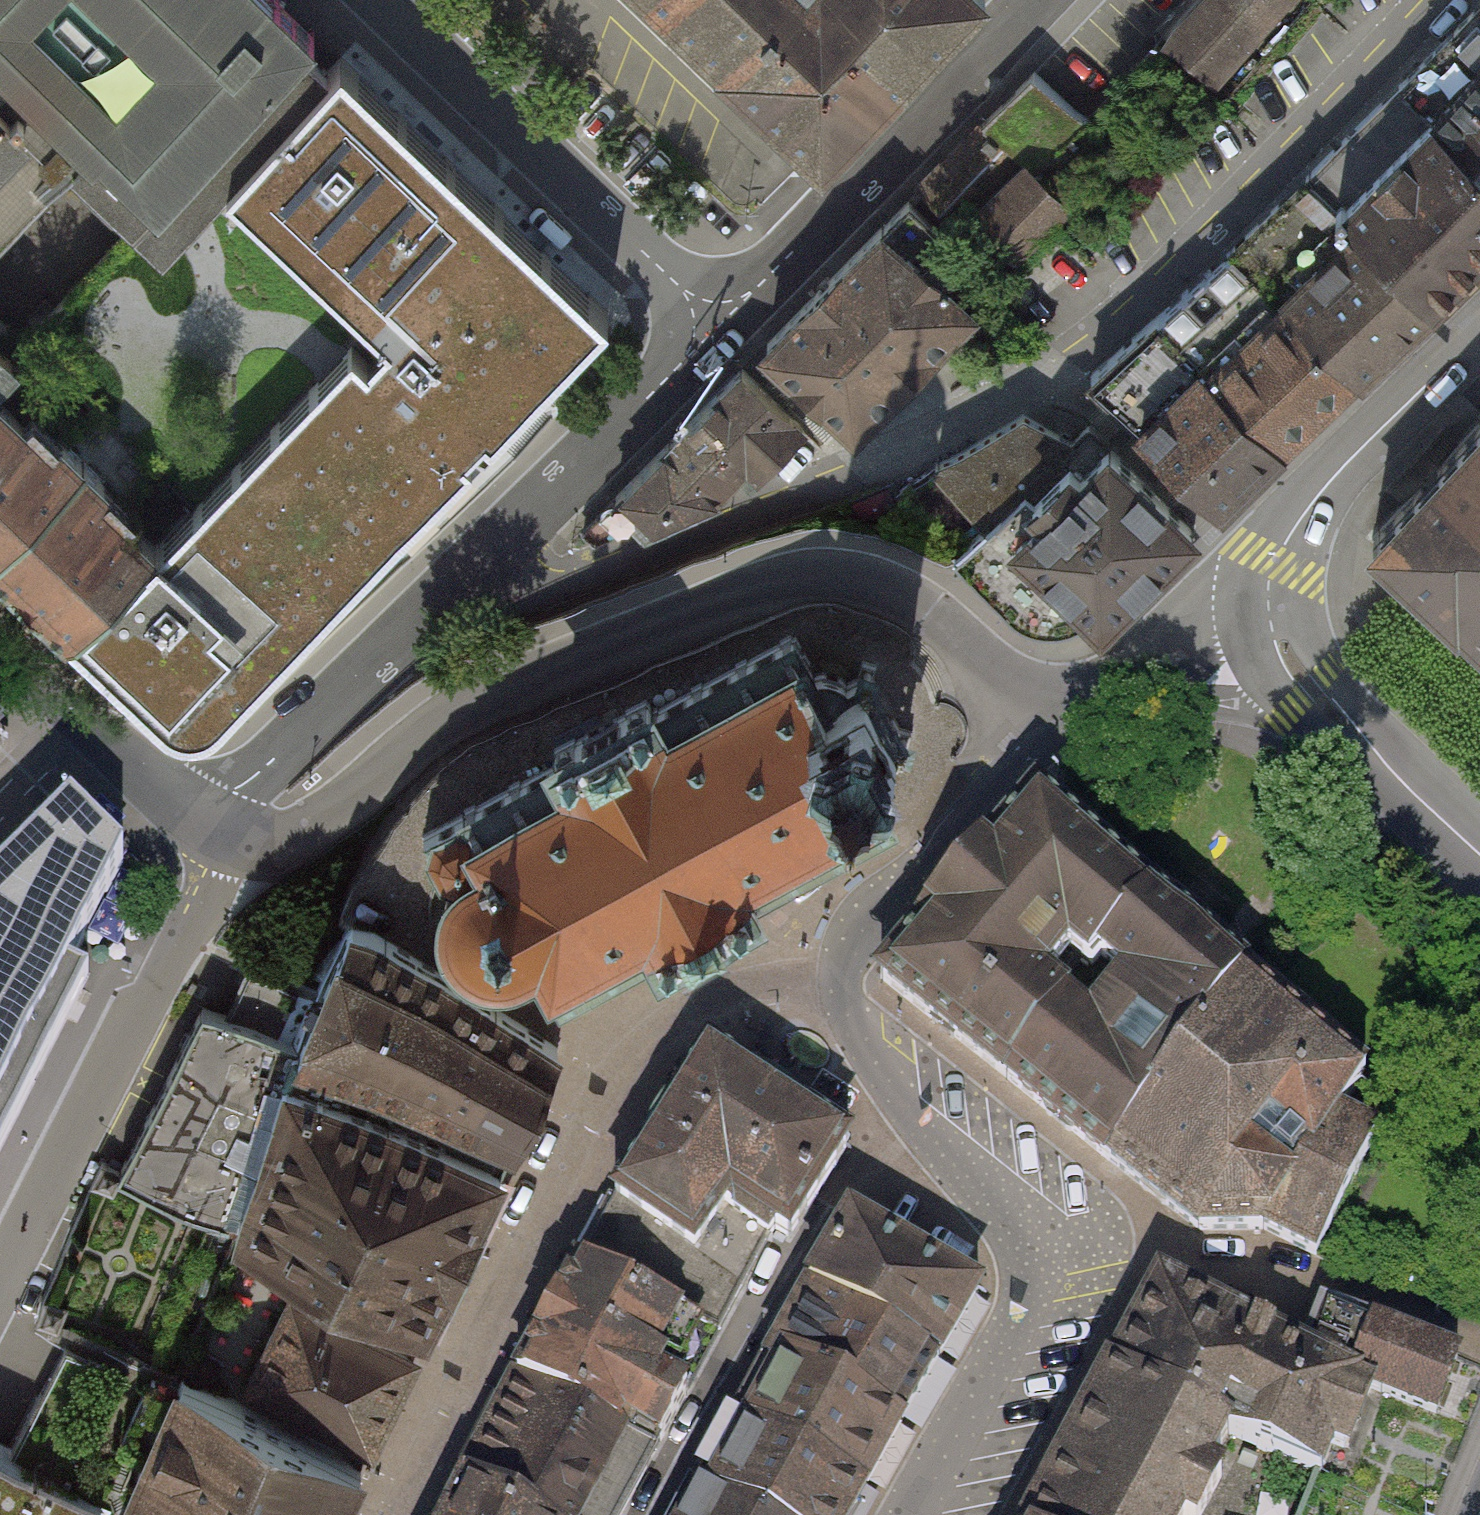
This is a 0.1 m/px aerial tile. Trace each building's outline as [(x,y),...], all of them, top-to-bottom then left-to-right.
[(75,164),(65,174),(127,232),(135,222),(163,248),(227,179),(342,57),(281,0),(0,0),(0,96),(75,164)] [(834,152),(975,0),(668,0),(834,152)] [(1167,40),(1214,81),(1284,0),(1202,0),(1167,40)] [(1479,59),(1479,3),(1453,30),(1479,59)] [(1479,160),(1479,59),(1453,30),(1403,83),(1479,160)] [(376,316),(155,542),(66,629),(83,644),(157,717),(185,730),(219,725),(457,473),(612,308),(342,57),(227,179),(376,316)] [(1034,72),(921,187),(965,230),(979,215),(1018,254),(1066,206),(1039,177),(1089,126),(1034,72)] [(1309,172),(1429,305),(1479,256),(1479,160),(1403,83),(1309,172)] [(0,96),(0,242),(65,174),(75,164),(0,96)] [(1234,249),(1358,372),(1429,305),(1309,172),(1234,249)] [(951,244),(906,201),(828,281),(768,343),(856,430),(995,292),(971,257),(953,274),(936,258),(951,244)] [(1159,316),(1283,444),(1358,372),(1234,249),(1159,316)] [(1105,393),(1219,505),(1283,444),(1159,316),(1122,347),(1090,375),(1105,393)] [(12,360),(0,348),(0,373),(12,360)] [(12,360),(0,373),(0,517),(72,442),(81,432),(79,422),(12,360)] [(751,481),(803,430),(742,369),(583,529),(598,543),(715,494),(739,468),(751,481)] [(1366,531),(1479,638),(1479,411),(1434,459),(1366,531)] [(1026,414),(901,491),(951,550),(948,552),(984,590),(1013,621),(1026,629),(1040,633),(1053,634),(1065,632),(1076,630),(1085,625),(1094,617),(1102,624),(1194,532),(1090,427),(1072,443),(1026,414)] [(72,442),(0,517),(0,564),(21,585),(66,629),(155,542),(95,484),(105,473),(72,442)] [(801,647),(795,636),(792,637),(791,634),(779,641),(781,643),(747,661),(746,659),(735,665),(736,666),(703,685),(702,682),(691,688),(692,690),(659,709),(657,706),(652,709),(647,700),(625,711),(626,713),(618,718),(617,717),(601,726),(585,734),(585,735),(576,740),(575,738),(554,750),(555,752),(554,752),(558,760),(553,763),(554,765),(521,782),(519,780),(509,786),(510,788),(476,806),(475,803),(464,809),(465,812),(421,835),(440,870),(454,880),(449,890),(447,896),(445,901),(445,909),(442,909),(442,922),(446,922),(448,930),(452,937),(456,944),(460,948),(458,950),(467,959),(470,956),(474,959),(481,962),(488,964),(496,965),(506,965),(507,967),(519,964),(519,961),(527,958),(533,954),(536,951),(539,956),(541,955),(546,965),(545,967),(551,978),(552,977),(555,982),(553,983),(560,994),(562,993),(564,995),(575,989),(574,987),(607,969),(608,971),(619,965),(618,963),(651,945),(652,947),(657,944),(662,952),(664,954),(685,943),(684,940),(693,936),(693,937),(708,929),(726,919),(725,918),(734,914),(736,916),(756,905),(755,903),(756,902),(751,894),(757,891),(756,889),(789,871),(790,873),(802,868),(800,865),(834,847),(835,850),(845,844),(844,842),(891,816),(885,804),(884,804),(881,798),(882,797),(877,787),(875,788),(869,779),(875,774),(880,769),(882,764),(883,758),(883,752),(881,746),(891,740),(908,746),(912,731),(900,727),(886,702),(873,678),(877,665),(862,660),(856,678),(847,684),(843,679),(839,675),(834,673),(831,672),(826,672),(819,672),(813,674),(803,653),(802,654),(799,648),(801,647)] [(1044,793),(878,978),(1009,1079),(1148,890),(1044,793)] [(129,860),(79,811),(0,892),(0,1161),(88,986),(70,977),(129,860)] [(1148,890),(1009,1079),(1110,1161),(1246,974),(1148,890)] [(558,1049),(352,916),(297,1051),(359,1077),(513,1148),(558,1049)] [(120,1172),(236,1242),(292,1046),(277,1040),(300,994),(248,970),(228,1016),(203,1006),(120,1172)] [(1246,974),(1110,1161),(1197,1224),(1259,1230),(1318,1255),(1377,1129),(1385,1130),(1398,1104),(1246,974)] [(236,1242),(424,1333),(501,1173),(346,1102),(359,1077),(297,1051),(292,1046),(236,1242)] [(855,1144),(710,1047),(575,1262),(725,1337),(855,1144)] [(809,1289),(944,1366),(986,1291),(852,1214),(809,1289)] [(725,1337),(575,1262),(513,1381),(661,1453),(725,1337)] [(1113,1365),(1228,1432),(1321,1469),(1356,1381),(1435,1411),(1448,1379),(1457,1355),(1391,1327),(1324,1302),(1318,1314),(1307,1342),(1301,1339),(1287,1333),(1167,1278),(1162,1286),(1113,1365)] [(771,1355),(905,1434),(944,1366),(809,1289),(771,1355)] [(370,1442),(412,1354),(291,1294),(249,1383),(370,1442)] [(735,1417),(870,1495),(905,1434),(771,1355),(735,1417)] [(1113,1365),(1034,1514),(1183,1514),(1228,1432),(1113,1365)] [(361,1464),(184,1373),(124,1494),(147,1505),(142,1514),(338,1514),(361,1464)] [(513,1381),(460,1479),(529,1514),(627,1514),(661,1453),(513,1381)] [(761,1514),(859,1514),(870,1495),(735,1417),(699,1479),(761,1514)] [(0,1443),(0,1514),(102,1514),(110,1500),(0,1443)] [(460,1479),(443,1514),(529,1514),(460,1479)] [(699,1479),(680,1514),(761,1514),(699,1479)]
